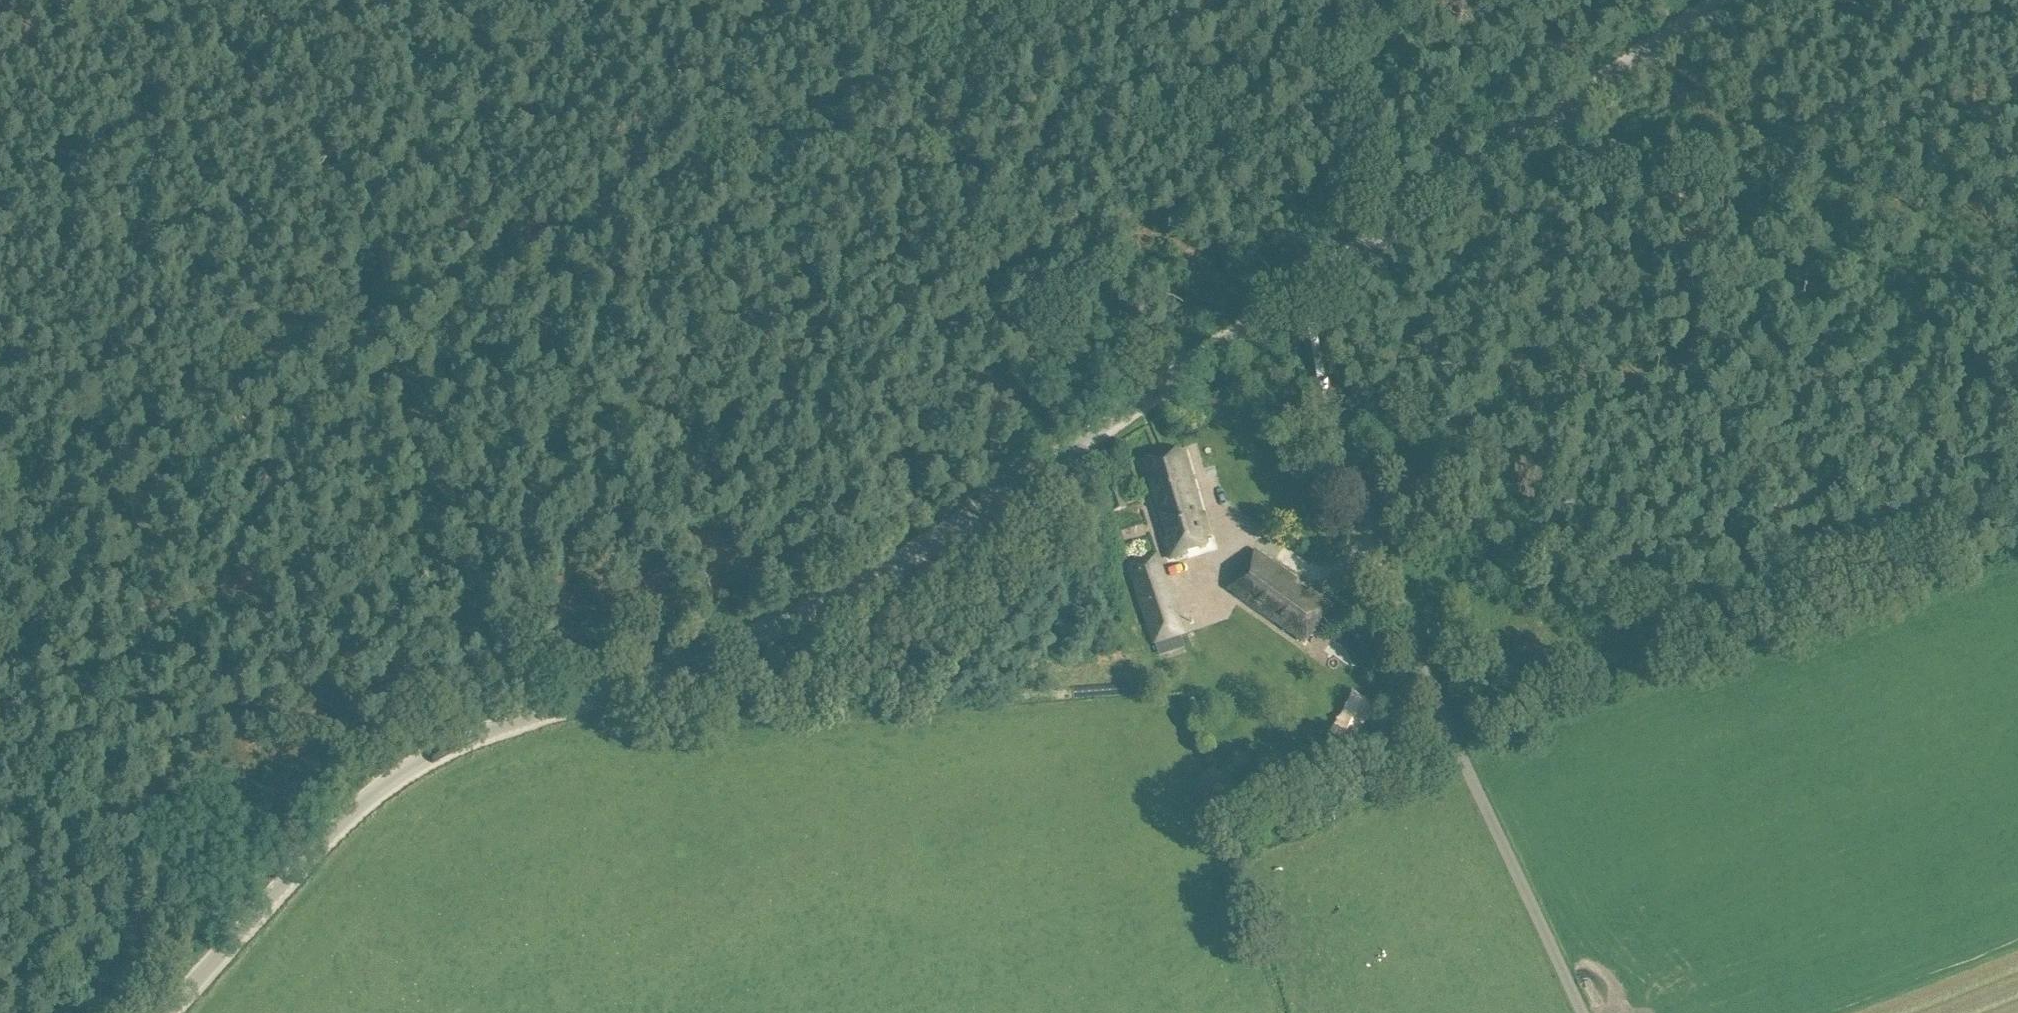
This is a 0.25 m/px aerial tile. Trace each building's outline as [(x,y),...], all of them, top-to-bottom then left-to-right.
[(1259,384),(1251,388),(1256,397),(1264,392),(1259,384)] [(1248,419),(1259,424),(1263,413),(1252,409),(1248,419)] [(1187,555),(1184,542),(1210,535),(1186,449),(1140,461),(1171,559),(1187,555)] [(1228,588),(1304,643),(1313,630),(1316,633),(1335,606),(1311,589),(1307,594),(1295,585),(1298,580),(1255,549),(1228,588)] [(1127,563),(1154,644),(1185,633),(1158,552),(1127,563)] [(1348,659),(1364,656),(1360,635),(1344,639),(1348,659)]
